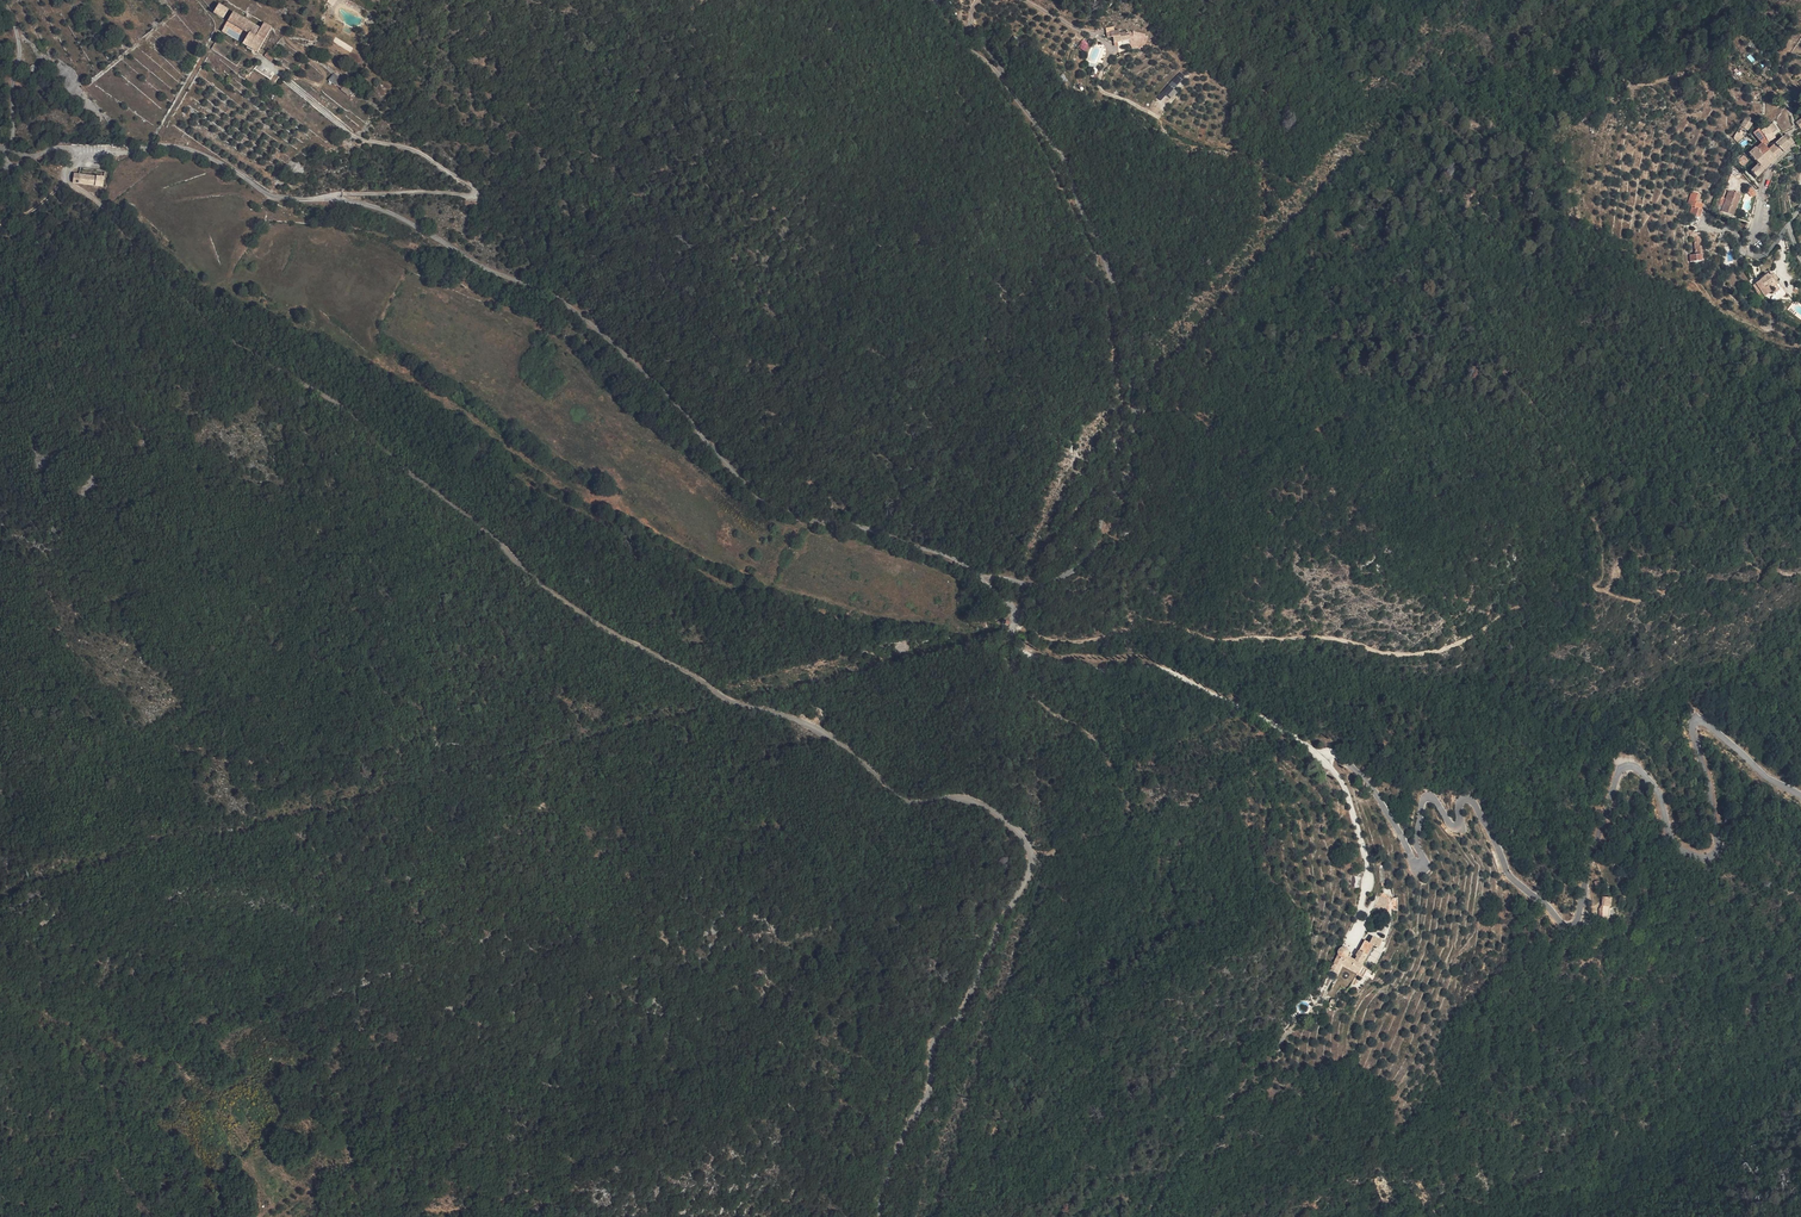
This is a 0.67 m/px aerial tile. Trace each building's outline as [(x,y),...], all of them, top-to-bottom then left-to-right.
[(224,15),(229,6),(221,1),(215,9),(224,15)] [(262,25),(235,9),(229,19),(250,31),(244,40),(259,49),(270,32),(274,25),(265,19),(262,25)] [(1107,36),(1119,39),(1122,38),(1122,33),(1117,34),(1118,30),(1109,28),(1107,36)] [(1140,28),(1138,28),(1130,29),(1121,31),(1122,33),(1122,38),(1123,38),(1132,37),(1132,33),(1140,31),(1140,28)] [(1145,35),(1141,35),(1140,31),(1132,33),(1132,37),(1137,36),(1138,41),(1145,40),(1145,35)] [(1084,51),(1089,45),(1084,40),(1079,46),(1084,51)] [(279,52),(272,47),(268,52),(276,58),(279,52)] [(1746,57),(1752,63),(1755,60),(1750,54),(1746,57)] [(1766,64),(1762,59),(1757,63),(1762,68),(1766,64)] [(1177,92),(1174,88),(1185,77),(1180,72),(1156,97),(1161,100),(1167,94),(1171,98),(1177,92)] [(329,80),(339,87),(344,80),(333,73),(329,80)] [(1754,115),(1748,111),(1745,115),(1752,119),(1754,115)] [(1745,115),(1741,122),(1747,127),(1748,125),(1752,119),(1745,115)] [(1774,119),(1768,123),(1772,129),(1778,125),(1774,119)] [(1774,132),(1772,129),(1768,123),(1761,128),(1764,132),(1766,135),(1767,136),(1774,132)] [(1753,130),(1758,136),(1764,132),(1761,128),(1759,125),(1753,130)] [(1737,140),(1741,133),(1736,129),(1732,134),(1737,140)] [(1782,134),(1775,140),(1784,149),(1794,140),(1788,131),(1782,134)] [(1777,154),(1784,149),(1775,140),(1770,146),(1777,154)] [(1769,146),(1765,141),(1762,141),(1756,146),(1762,153),(1763,151),(1769,146)] [(1756,146),(1751,151),(1758,160),(1755,162),(1749,166),(1757,175),(1762,168),(1771,160),(1763,151),(1762,153),(1756,146)] [(1777,154),(1770,146),(1769,146),(1763,151),(1771,160),(1777,154)] [(103,185),(103,176),(80,173),(75,173),(74,182),(103,185)] [(1724,206),(1735,210),(1743,190),(1733,186),(1731,185),(1723,206),(1724,206)] [(1703,203),(1704,198),(1700,197),(1698,196),(1700,189),(1694,187),(1693,187),(1689,199),(1690,200),(1696,201),(1694,210),(1700,212),(1702,212),(1704,204),(1703,203)] [(1705,241),(1702,242),(1701,232),(1697,233),(1698,250),(1703,250),(1706,248),(1705,241)] [(1693,257),(1707,256),(1706,248),(1703,250),(1693,255),(1693,257)] [(1770,270),(1761,275),(1766,283),(1764,284),(1768,290),(1773,287),(1775,289),(1780,286),(1776,278),(1778,277),(1774,269),(1770,271),(1770,270)] [(1766,283),(1761,275),(1757,277),(1761,285),(1765,291),(1768,290),(1764,284),(1766,283)] [(1786,304),(1779,298),(1775,303),(1780,308),(1782,309),(1786,304)] [(1359,887),(1360,876),(1350,874),(1348,885),(1359,887)] [(1613,903),(1614,894),(1606,893),(1605,902),(1613,903)] [(1390,914),(1394,905),(1382,898),(1377,907),(1390,914)] [(1376,942),(1383,946),(1384,944),(1387,938),(1377,933),(1374,939),(1368,937),(1361,951),(1363,952),(1361,956),(1352,952),(1355,946),(1354,943),(1353,942),(1351,941),(1349,941),(1347,941),(1345,942),(1344,943),(1343,945),(1342,947),(1342,949),(1343,951),(1335,969),(1340,971),(1342,972),(1347,961),(1361,968),(1365,970),(1369,962),(1367,961),(1376,942)] [(1271,1035),(1268,1046),(1277,1048),(1280,1037),(1271,1035)]
